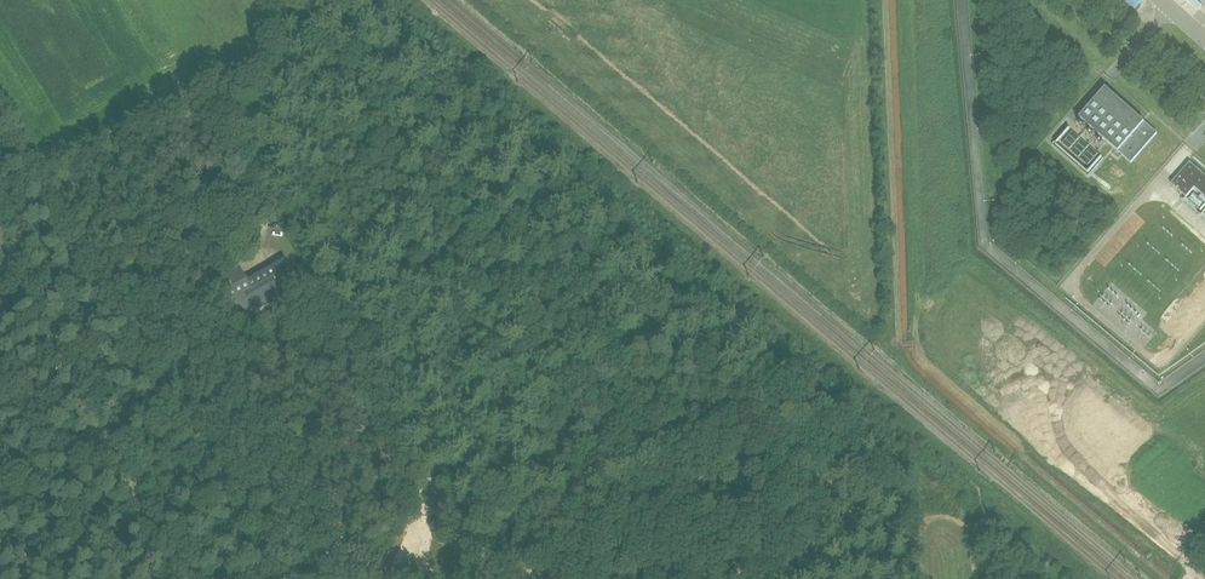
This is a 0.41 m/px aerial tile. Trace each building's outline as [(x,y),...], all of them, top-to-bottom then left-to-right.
[(1147,0),(1127,0),(1138,10),(1147,0)] [(1204,6),(1204,4),(1200,0),(1190,0),(1189,1),(1201,11),(1204,6)] [(1157,133),(1106,87),(1079,117),(1131,163),(1157,133)] [(1074,126),(1058,143),(1091,173),(1107,156),(1074,126)] [(1190,162),(1171,184),(1186,197),(1195,188),(1204,197),(1204,175),(1190,162)] [(286,269),(282,263),(248,282),(238,265),(212,280),(235,321),(299,285),(289,267),(286,269)]
